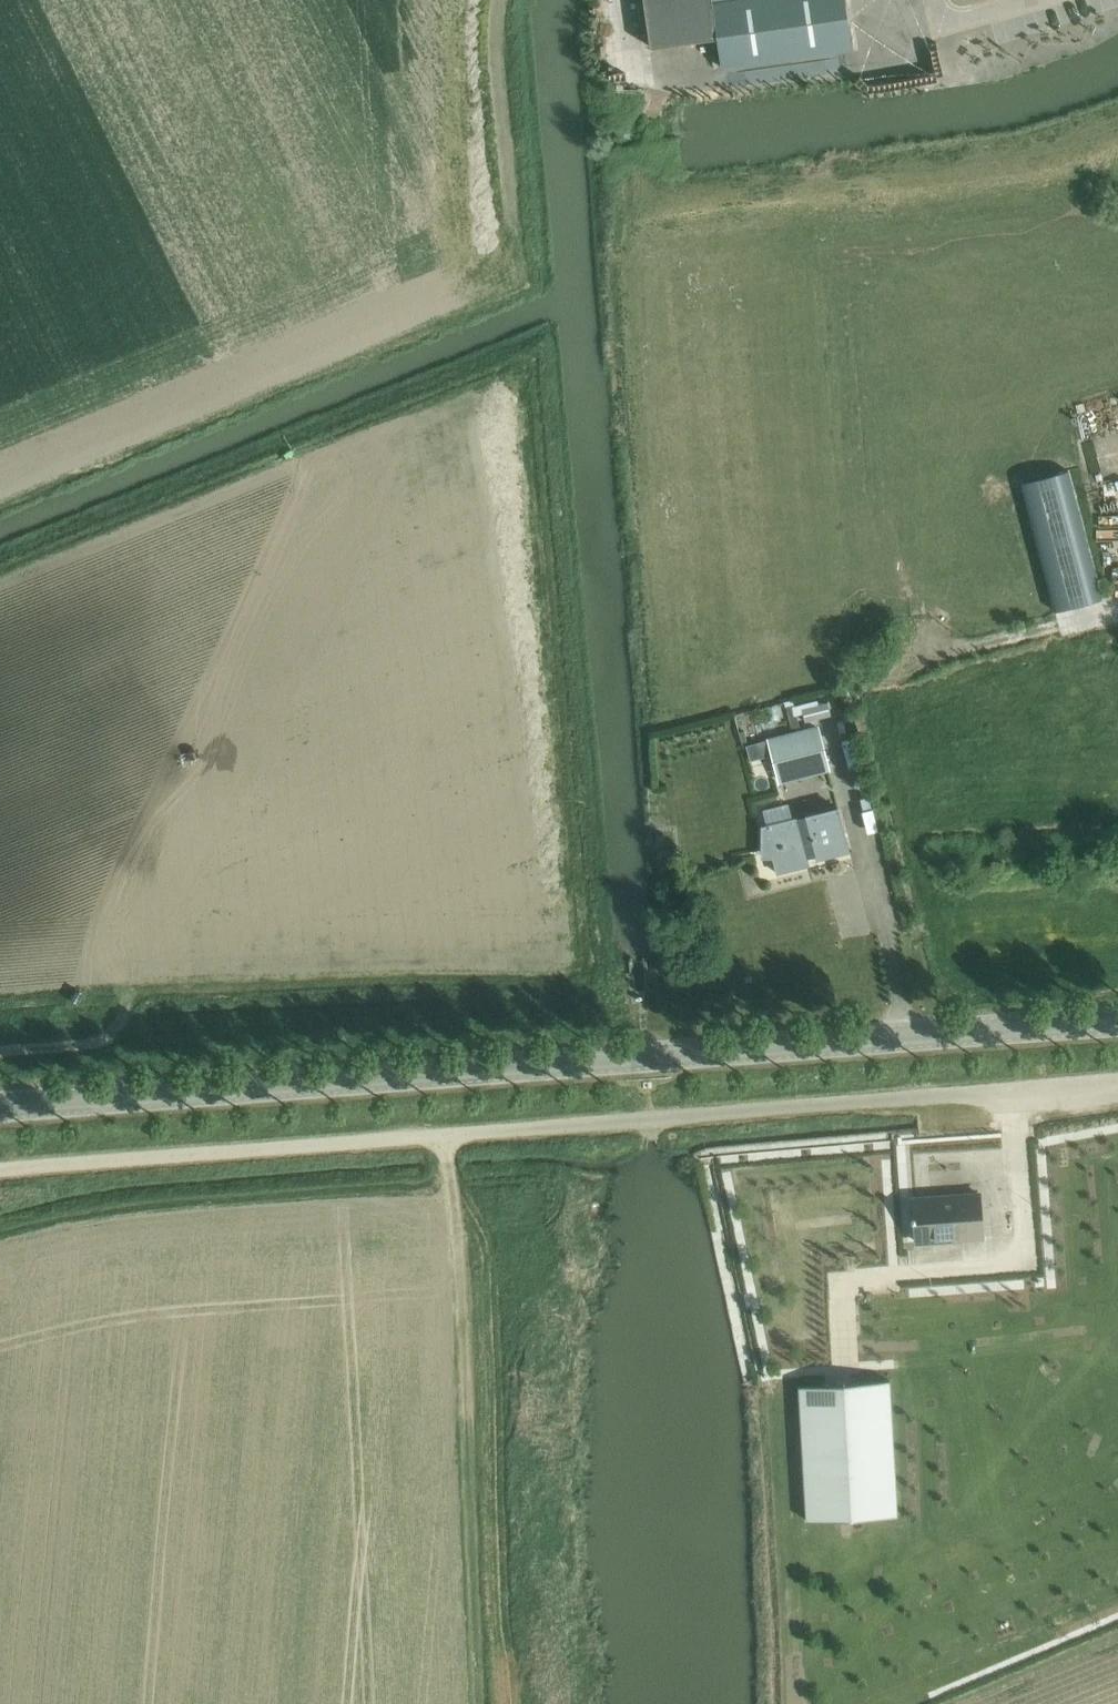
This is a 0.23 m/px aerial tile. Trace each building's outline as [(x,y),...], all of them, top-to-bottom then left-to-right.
[(853,50),(846,0),(644,0),(651,47),(702,41),(707,72),(853,50)] [(1067,470),(1021,482),(1054,612),(1101,599),(1067,470)] [(793,700),(784,702),(791,732),(801,730),(793,700)] [(828,703),(801,709),(804,722),(831,716),(828,703)] [(740,714),(734,715),(738,731),(744,729),(740,714)] [(791,732),(767,739),(778,785),(830,772),(819,726),(801,730),(791,732)] [(744,729),(738,731),(741,743),(747,741),(744,729)] [(838,806),(765,824),(778,873),(810,865),(807,854),(816,852),(817,858),(850,850),(838,806)] [(917,1242),(982,1238),(979,1194),(914,1199),(917,1242)] [(808,1523),(898,1517),(890,1382),(800,1387),(808,1523)]
